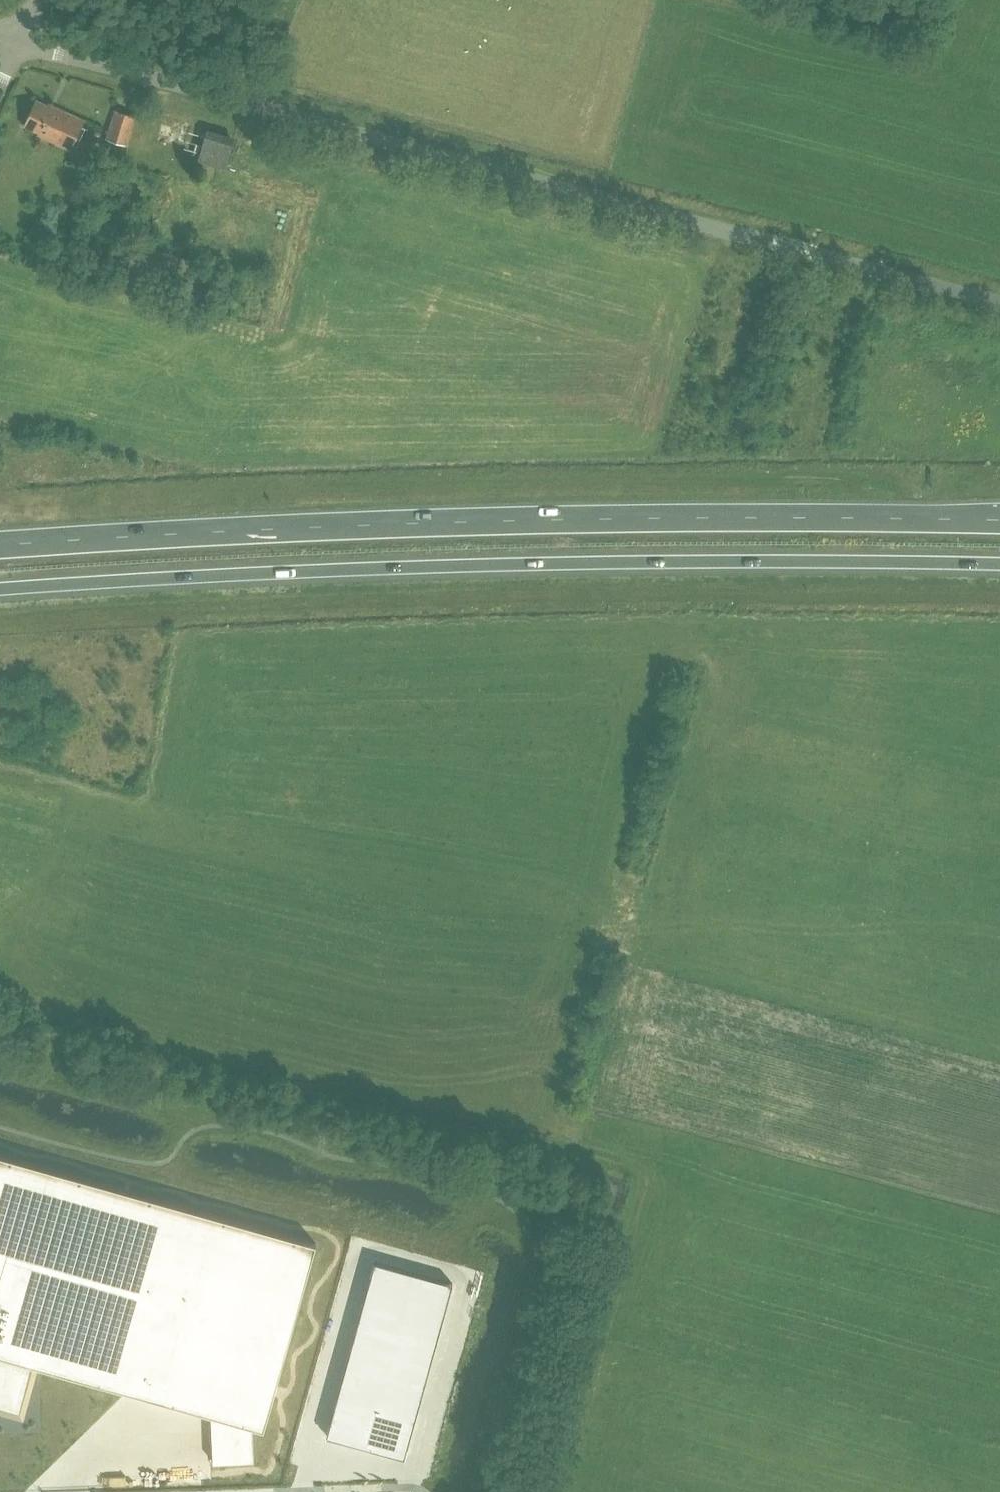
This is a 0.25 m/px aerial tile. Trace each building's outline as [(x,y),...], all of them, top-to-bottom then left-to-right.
[(84,120),(56,107),(56,109),(36,99),(24,125),(39,132),(38,134),(70,149),(84,120)] [(116,110),(110,129),(106,139),(129,146),(132,136),(130,135),(136,116),(116,110)] [(158,140),(185,148),(182,156),(198,161),(227,169),(236,137),(208,129),(208,128),(192,123),(164,116),(158,140)] [(21,1409),(34,1363),(38,1365),(38,1364),(212,1413),(214,1461),(254,1459),(253,1425),(264,1428),(317,1242),(0,1153),(0,1404),(21,1409)] [(338,1396),(327,1435),(366,1446),(405,1456),(421,1398),(426,1379),(432,1360),(437,1340),(453,1282),(414,1272),(375,1261),(359,1319),(354,1338),(346,1367),(338,1396)]
